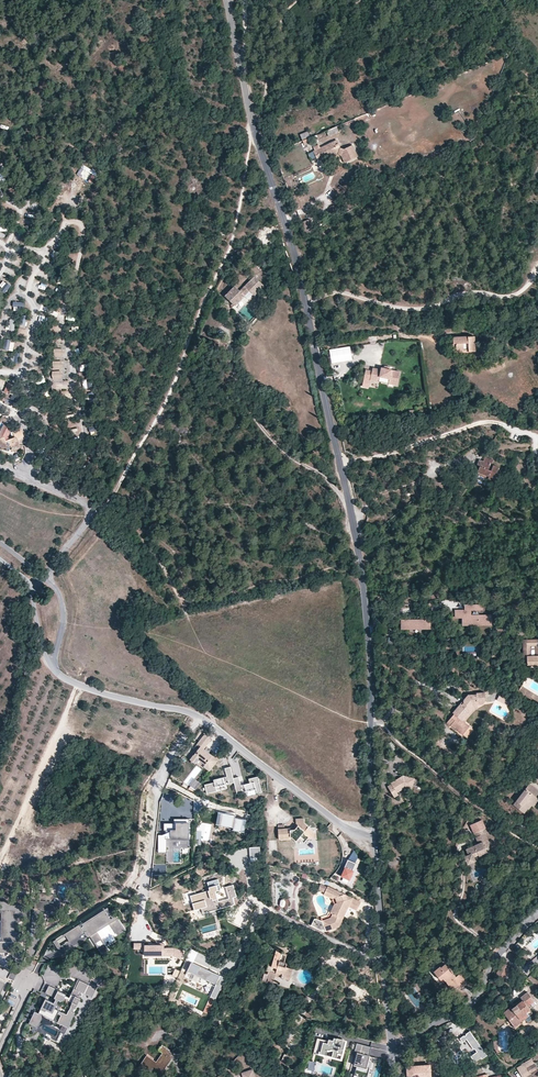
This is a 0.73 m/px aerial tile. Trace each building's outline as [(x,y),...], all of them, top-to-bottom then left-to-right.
[(336,126),(326,130),(328,136),(339,132),(336,126)] [(303,140),(311,137),(308,131),(300,135),(303,140)] [(357,155),(353,145),(344,150),(340,148),(338,144),(335,145),(334,141),(320,148),(319,144),(313,147),(315,150),(316,150),(318,154),(316,156),(318,162),(326,158),(340,152),(342,153),(341,156),(342,158),(345,157),(347,162),(353,159),(353,157),(357,155)] [(327,160),(338,155),(341,156),(342,153),(340,152),(326,158),(327,160)] [(314,231),(310,219),(300,223),(305,236),(314,231)] [(254,296),(264,285),(254,276),(240,291),(235,286),(225,296),(232,303),(231,305),(233,307),(249,291),(254,296)] [(0,285),(0,288),(7,293),(11,286),(3,280),(0,285)] [(39,281),(37,287),(44,290),(46,283),(39,281)] [(24,307),(25,302),(14,302),(13,311),(18,311),(18,307),(24,307)] [(7,331),(15,331),(15,319),(7,319),(7,331)] [(475,351),(474,336),(453,337),(453,344),(456,344),(456,350),(468,350),(468,352),(475,351)] [(6,340),(4,350),(13,352),(15,341),(6,340)] [(456,350),(456,344),(453,344),(454,352),(468,352),(468,350),(456,350)] [(384,368),(381,368),(381,370),(373,368),(372,371),(366,370),(364,378),(370,380),(371,377),(379,379),(379,377),(398,381),(400,372),(390,370),(384,368)] [(397,386),(398,381),(379,377),(379,379),(371,377),(370,380),(397,386)] [(93,388),(92,379),(83,380),(84,389),(93,388)] [(4,392),(11,395),(15,386),(7,383),(4,392)] [(12,428),(4,425),(0,433),(0,439),(5,437),(6,437),(7,437),(12,428)] [(23,442),(24,441),(23,437),(24,436),(21,428),(13,431),(15,437),(9,440),(6,441),(5,437),(0,439),(0,444),(2,449),(11,446),(12,447),(13,447),(14,451),(16,452),(20,451),(21,449),(19,445),(20,445),(19,443),(23,442)] [(491,464),(493,460),(485,457),(483,461),(479,460),(477,465),(480,466),(478,472),(489,476),(488,478),(494,480),(499,467),(491,464)] [(482,610),(482,604),(465,605),(465,610),(455,610),(455,618),(462,618),(462,625),(491,625),(491,615),(471,615),(471,610),(482,610)] [(431,629),(430,619),(401,620),(401,629),(431,629)] [(523,640),(523,661),(527,661),(527,665),(537,664),(537,639),(523,640)] [(532,692),(522,686),(519,690),(530,697),(532,692)] [(472,710),(470,708),(473,705),(477,704),(482,704),(485,701),(485,692),(476,693),(477,694),(468,694),(452,713),(454,714),(446,723),(450,726),(450,725),(452,724),(458,730),(467,738),(473,730),(464,722),(463,721),(472,710)] [(532,692),(530,697),(537,702),(537,696),(532,692)] [(510,698),(500,693),(497,700),(506,705),(510,698)] [(478,709),(477,704),(473,705),(470,708),(472,710),(463,721),(464,722),(474,711),(476,709),(478,709)] [(204,734),(196,745),(200,747),(190,760),(191,761),(194,763),(195,764),(199,759),(205,764),(204,767),(210,771),(218,760),(204,749),(211,739),(204,734)] [(396,748),(391,742),(388,744),(393,751),(396,748)] [(214,780),(214,782),(204,785),(207,794),(217,791),(216,786),(225,784),(224,781),(228,780),(228,783),(234,782),(233,778),(231,766),(225,768),(227,776),(214,780)] [(262,792),(258,776),(249,779),(250,783),(241,785),(239,777),(233,778),(234,782),(237,794),(243,792),(242,788),(245,787),(246,791),(256,789),(257,793),(262,792)] [(415,780),(415,779),(403,776),(403,777),(400,779),(399,778),(391,784),(391,785),(388,787),(394,798),(398,796),(397,793),(401,791),(399,789),(403,786),(405,788),(412,790),(413,784),(415,780)] [(195,780),(188,789),(194,793),(201,784),(195,780)] [(537,794),(537,790),(529,783),(513,805),(524,813),(528,808),(528,809),(531,805),(537,797),(536,796),(537,794)] [(237,817),(218,814),(216,826),(235,829),(234,834),(248,836),(249,822),(236,820),(237,817)] [(299,838),(304,843),(308,837),(309,838),(314,832),(304,823),(304,818),(296,819),(296,824),(297,823),(297,826),(295,829),(292,830),(290,828),(285,828),(278,829),(279,839),(291,839),(291,837),(296,841),(299,838)] [(191,840),(191,819),(175,819),(175,824),(165,824),(166,836),(166,840),(167,840),(191,840)] [(490,845),(485,834),(488,832),(482,820),(470,825),(478,843),(465,849),(468,855),(464,856),(467,864),(475,861),(474,857),(478,855),(480,857),(488,854),(485,848),(490,845)] [(166,840),(166,836),(159,836),(159,853),(167,853),(167,840),(166,840)] [(269,840),(269,849),(277,849),(276,840),(269,840)] [(258,847),(249,848),(250,858),(259,857),(258,847)] [(353,852),(350,858),(357,862),(360,856),(353,852)] [(357,865),(349,862),(342,877),(350,881),(357,865)] [(221,889),(218,879),(207,882),(209,890),(190,896),(194,910),(201,908),(203,913),(235,904),(233,898),(237,897),(233,884),(225,887),(229,898),(219,901),(216,891),(221,889)] [(325,892),(327,887),(320,884),(318,889),(325,892)] [(348,906),(357,910),(361,902),(327,886),(327,887),(325,892),(336,897),(337,903),(334,904),(330,913),(333,914),(331,918),(322,921),(317,918),(314,918),(311,925),(322,930),(323,929),(326,931),(339,926),(343,918),(340,917),(344,909),(346,910),(348,906)] [(63,903),(53,902),(53,895),(38,894),(37,901),(35,901),(34,909),(41,909),(46,909),(45,911),(45,913),(50,913),(50,912),(51,910),(62,911),(63,903)] [(279,907),(287,909),(288,900),(281,899),(279,907)] [(0,902),(0,911),(3,911),(2,938),(11,938),(11,937),(13,937),(13,938),(15,938),(21,939),(21,932),(15,932),(13,932),(14,918),(15,918),(24,918),(24,906),(14,905),(14,907),(10,907),(10,905),(10,902),(0,902)] [(105,911),(107,909),(112,918),(114,917),(108,907),(82,924),(83,925),(105,911)] [(0,911),(0,925),(0,942),(11,942),(11,953),(13,953),(13,943),(15,943),(15,938),(13,938),(13,937),(11,937),(11,938),(2,938),(3,911),(0,911)] [(96,943),(101,940),(102,939),(97,932),(96,929),(108,921),(110,924),(113,929),(115,928),(118,933),(123,929),(115,917),(114,917),(112,918),(111,919),(105,911),(83,925),(82,924),(82,923),(64,934),(65,935),(69,941),(70,942),(84,933),(87,931),(90,936),(95,943),(96,943)] [(113,929),(117,935),(126,930),(117,915),(115,917),(123,929),(118,933),(115,928),(113,929)] [(106,926),(110,924),(108,921),(96,929),(97,932),(101,929),(106,926)] [(69,941),(61,946),(57,941),(65,935),(64,934),(53,941),(58,950),(70,942),(69,941)] [(103,944),(99,947),(96,943),(95,943),(102,955),(109,950),(102,939),(101,940),(103,944)] [(11,953),(11,942),(0,942),(0,953),(11,953)] [(164,948),(164,943),(157,943),(157,945),(145,945),(145,943),(134,943),(134,949),(145,949),(145,955),(174,955),(181,958),(183,951),(175,948),(164,948)] [(289,980),(292,969),(286,967),(287,963),(280,961),(282,953),(279,952),(279,950),(277,949),(272,965),(268,964),(266,971),(268,971),(267,974),(264,973),(262,981),(267,982),(268,981),(273,982),(275,976),(276,972),(282,974),(281,978),(289,980)] [(224,978),(192,963),(188,971),(210,981),(209,983),(215,986),(210,996),(215,998),(224,978)] [(466,981),(460,973),(456,976),(445,963),(441,967),(440,966),(434,971),(441,980),(443,978),(445,980),(452,990),(458,985),(459,986),(466,981)] [(505,979),(508,970),(499,967),(496,975),(505,979)] [(68,1000),(72,1002),(70,1007),(73,1008),(75,1009),(80,998),(79,998),(81,992),(92,997),(96,989),(93,988),(93,986),(79,980),(75,989),(74,988),(69,997),(68,1000)] [(57,991),(65,995),(66,994),(49,985),(45,993),(54,997),(57,991)] [(65,995),(57,991),(54,997),(54,998),(56,999),(58,1000),(61,1001),(63,1000),(64,998),(65,995)] [(532,1013),(527,1006),(530,1004),(534,1001),(527,992),(520,997),(522,1000),(516,1005),(512,1008),(511,1007),(503,1012),(514,1027),(532,1013)] [(59,1011),(55,1008),(57,1004),(54,1002),(45,998),(44,1001),(43,1001),(40,1009),(38,1013),(54,1020),(58,1014),(59,1011)] [(72,1011),(69,1010),(69,1009),(67,1014),(62,1012),(61,1015),(57,1023),(62,1025),(60,1030),(64,1032),(66,1027),(69,1028),(71,1023),(71,1022),(75,1013),(72,1011)] [(32,1025),(38,1013),(34,1011),(28,1023),(32,1025)] [(54,1021),(54,1020),(38,1013),(32,1025),(38,1028),(43,1016),(54,1021)] [(490,1057),(471,1030),(461,1038),(465,1044),(469,1041),(484,1061),(490,1057)] [(341,1054),(343,1047),(343,1045),(343,1043),(342,1041),(340,1040),(336,1039),(334,1038),(333,1041),(329,1040),(328,1042),(317,1039),(314,1052),(340,1060),(341,1054)] [(343,1045),(343,1047),(341,1054),(340,1060),(342,1060),(347,1040),(336,1038),(336,1039),(340,1040),(342,1041),(343,1043),(343,1045)] [(367,1067),(368,1061),(370,1056),(369,1056),(371,1047),(356,1043),(354,1052),(357,1052),(354,1065),(357,1065),(354,1075),(362,1076),(367,1076),(369,1068),(367,1067)] [(167,1051),(169,1049),(162,1045),(158,1050),(162,1052),(156,1062),(147,1055),(139,1067),(153,1076),(157,1076),(172,1055),(167,1051)] [(284,1054),(281,1062),(287,1064),(290,1056),(284,1054)] [(537,1068),(532,1058),(524,1062),(526,1065),(530,1072),(537,1068)] [(530,1072),(526,1065),(521,1068),(525,1075),(530,1072)] [(409,1069),(409,1076),(434,1076),(434,1067),(409,1069)]
